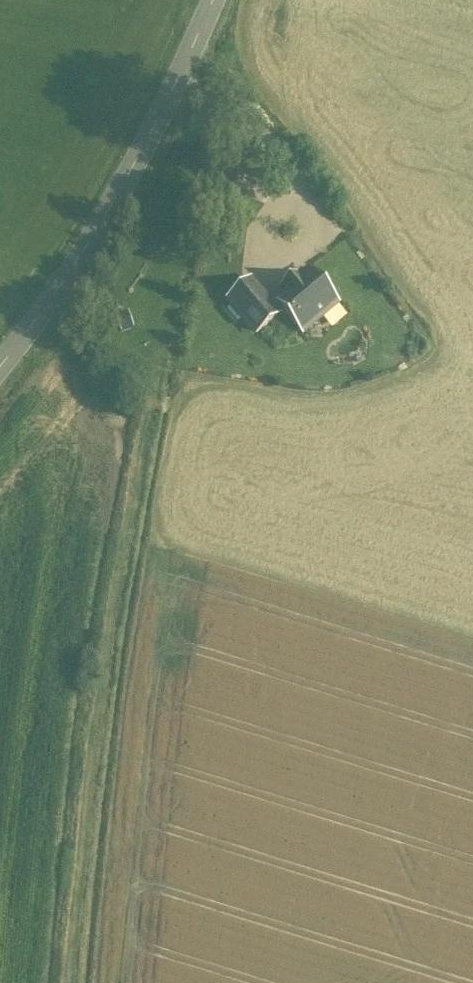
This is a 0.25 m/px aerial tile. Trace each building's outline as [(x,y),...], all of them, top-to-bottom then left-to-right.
[(332,301),(309,273),(269,306),(276,315),(282,310),(301,334),(322,317),(319,312),(332,301)] [(257,334),(278,317),(276,315),(269,306),(250,283),(228,301),(257,334)] [(136,351),(139,338),(126,336),(123,348),(136,351)]
